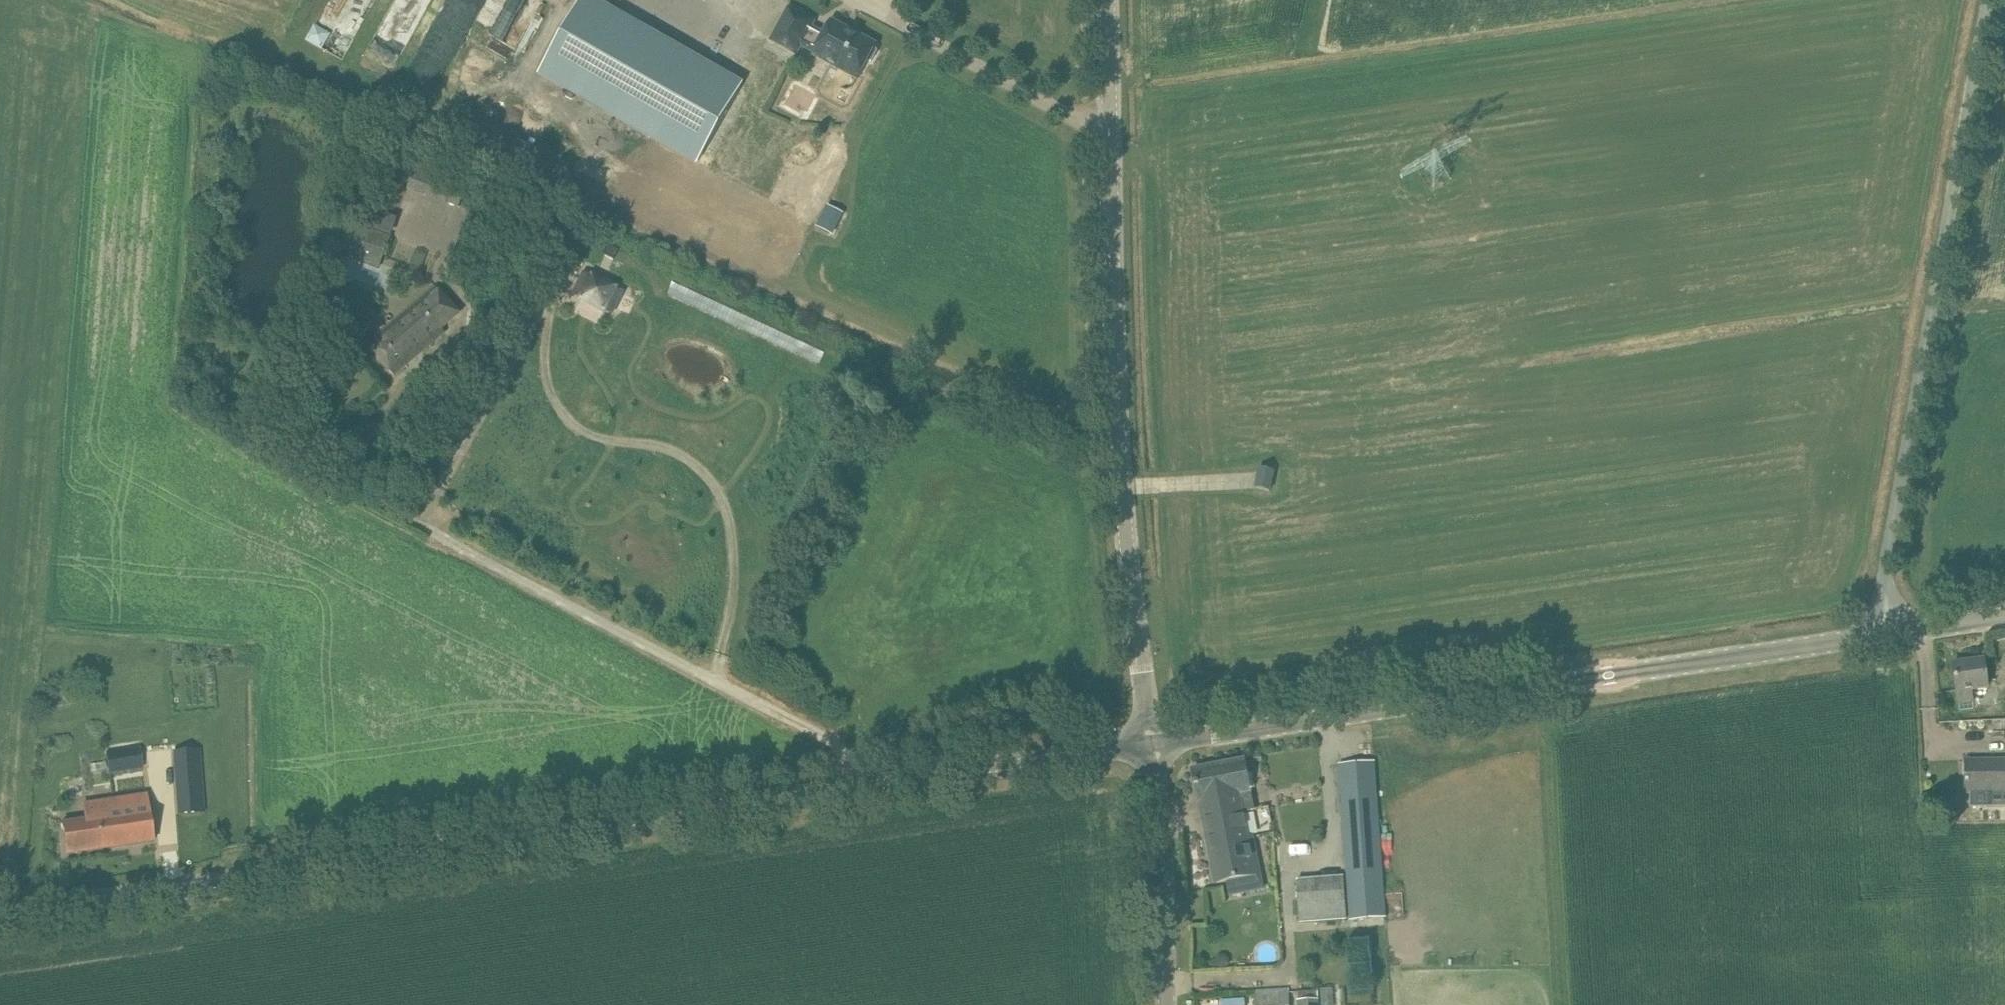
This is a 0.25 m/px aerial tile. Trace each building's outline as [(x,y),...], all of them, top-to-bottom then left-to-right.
[(588,0),(581,0),(541,71),(699,160),(741,86),(692,59),(634,26),(588,0)] [(860,74),(869,58),(877,44),(846,27),(844,31),(830,23),(824,33),(811,26),(814,21),(789,8),(772,38),(798,53),(802,45),(816,52),(815,55),(836,67),(838,62),(860,74)] [(622,155),(636,133),(618,121),(603,143),(622,155)] [(433,167),(422,163),(413,190),(424,194),(433,167)] [(826,204),(815,225),(832,234),(843,212),(826,204)] [(378,269),(391,236),(360,224),(347,257),(378,269)] [(584,271),(574,293),(614,313),(625,291),(584,271)] [(671,283),(666,295),(819,360),(824,349),(671,283)] [(456,310),(442,295),(434,285),(369,346),(395,374),(443,329),(439,325),(456,310)] [(1260,467),(1256,487),(1270,490),(1275,470),(1260,467)] [(1984,659),(1953,663),(1960,707),(1974,705),(1972,690),(1988,687),(1984,659)] [(72,777),(144,766),(141,746),(69,757),(69,755),(48,758),(51,778),(72,775),(72,777)] [(200,750),(173,752),(175,770),(201,768),(200,750)] [(1252,789),(1251,789),(1245,760),(1192,770),(1198,800),(1199,799),(1203,819),(1242,811),(1243,811),(1256,809),(1252,789)] [(1991,792),(2004,792),(2004,760),(1966,760),(1966,792),(1971,792),(1972,805),(1992,805),(1991,792)] [(1385,916),(1375,781),(1374,761),(1340,763),(1351,919),(1385,916)] [(177,795),(178,814),(205,812),(203,793),(177,795)] [(154,841),(151,821),(147,794),(84,803),(86,819),(63,822),(67,854),(154,841)] [(1242,811),(1203,819),(1216,883),(1255,874),(1252,858),(1259,858),(1255,835),(1248,836),(1243,811),(1242,811)] [(1255,1004),(1290,1004),(1289,991),(1255,993),(1255,1004)]
